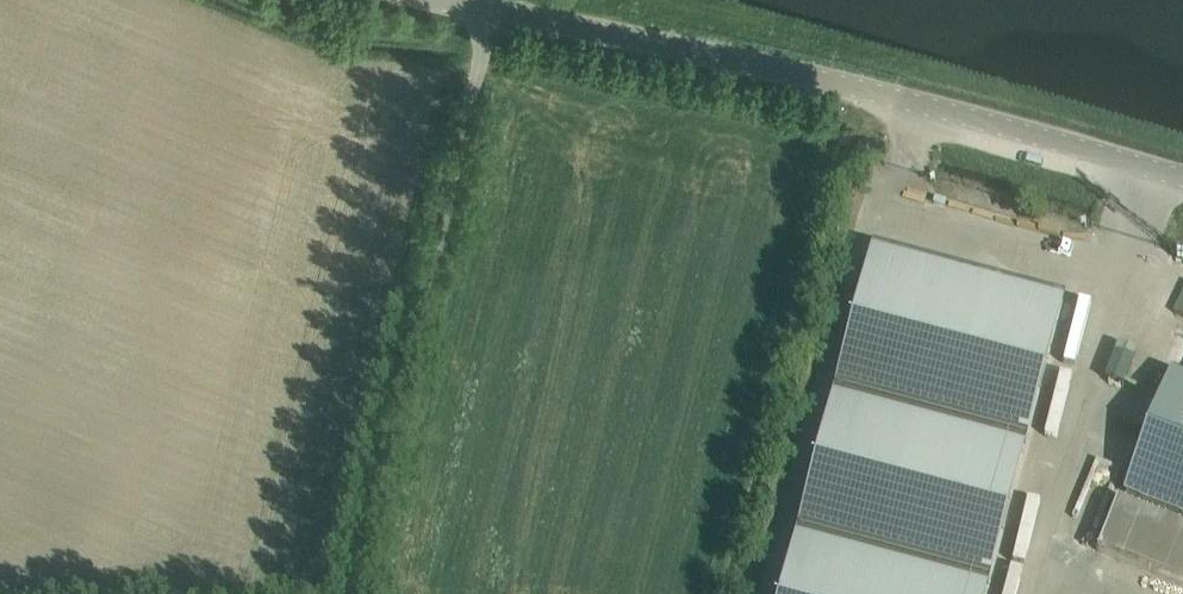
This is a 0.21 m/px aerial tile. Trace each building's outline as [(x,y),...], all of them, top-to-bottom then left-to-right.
[(877,254),(786,593),(983,593),(1061,302),(877,254)] [(1172,312),(1182,317),(1182,290),(1172,312)] [(1171,375),(1170,377),(1171,378),(1126,493),(1125,493),(1124,496),(1182,518),(1182,379),(1171,375)] [(1117,504),(1098,554),(1182,586),(1182,529),(1117,504)]
